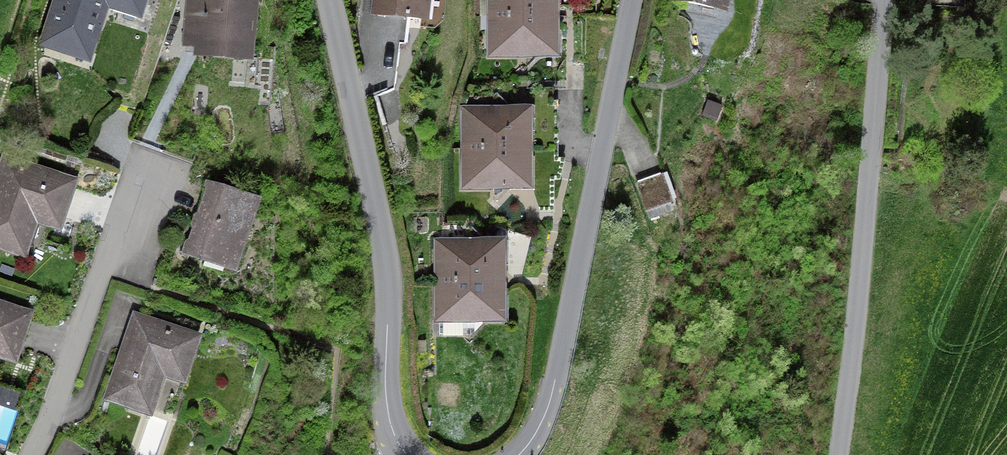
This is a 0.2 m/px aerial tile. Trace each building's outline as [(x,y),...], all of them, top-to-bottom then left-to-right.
[(34,48),(92,68),(112,11),(146,22),(154,0),(51,0),(34,48)] [(198,0),(191,0),(182,0),(180,44),(195,45),(194,59),(264,63),(268,0),(198,0)] [(372,14),(427,22),(431,0),(374,0),(372,14)] [(488,18),(564,18),(564,0),(488,0),(488,18)] [(672,2),(730,15),(733,0),(672,0),(672,2)] [(564,63),(564,18),(488,18),(488,63),(564,63)] [(536,107),(462,108),(463,150),(537,149),(536,107)] [(537,193),(537,149),(463,150),(463,193),(537,193)] [(1,154),(0,156),(0,252),(28,261),(39,227),(67,236),(85,179),(1,154)] [(658,181),(641,188),(649,207),(666,200),(658,181)] [(265,204),(211,186),(188,257),(242,275),(265,204)] [(514,240),(437,239),(436,284),(513,285),(514,240)] [(513,285),(436,284),(435,330),(512,332),(513,285)] [(0,302),(0,357),(20,363),(35,313),(0,302)] [(206,340),(135,315),(105,401),(155,418),(168,380),(190,387),(206,340)] [(8,440),(24,395),(3,388),(0,398),(0,437),(8,440)]
